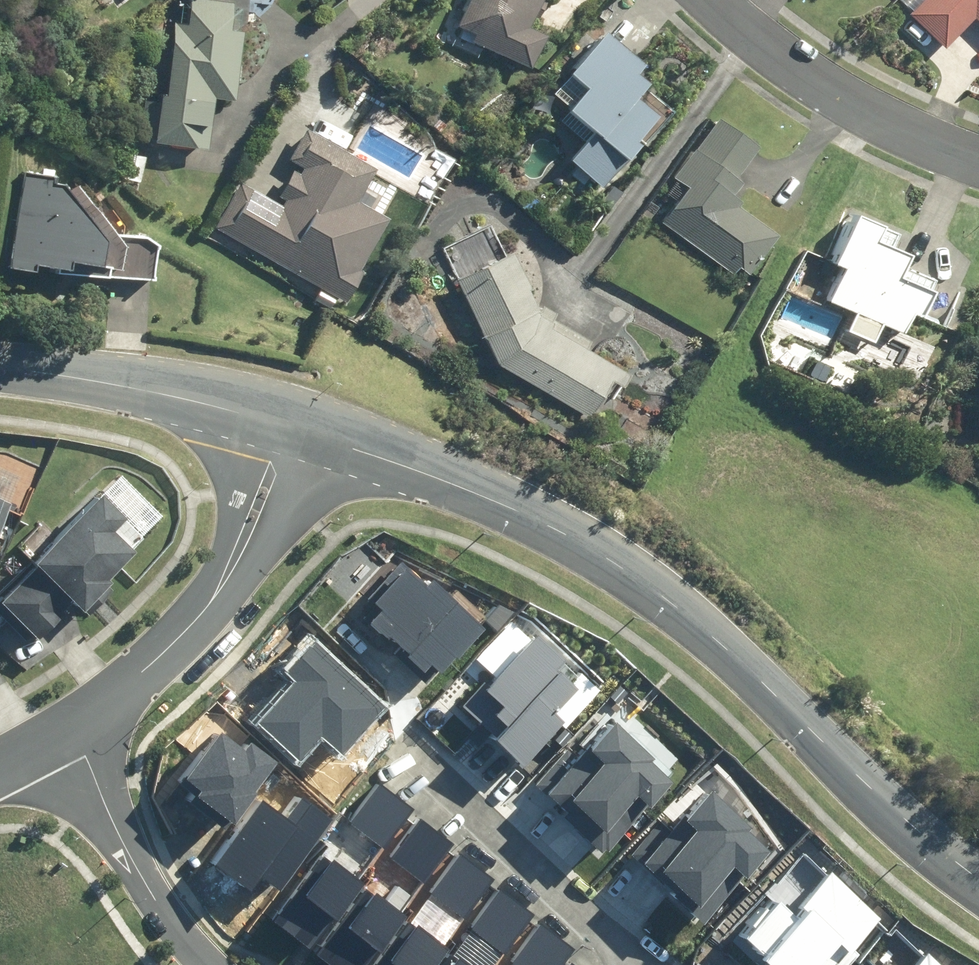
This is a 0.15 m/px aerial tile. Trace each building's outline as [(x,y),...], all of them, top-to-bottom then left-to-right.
[(224,0),(222,0),(182,0),(180,20),(167,19),(156,92),(147,91),(141,139),(197,146),(204,96),(225,99),(235,30),(220,28),(224,0)] [(448,23),(466,33),(463,38),(518,64),(533,32),(516,23),(526,0),(459,0),(448,23)] [(904,11),(939,45),(967,15),(978,26),(978,0),(914,0),(904,11)] [(619,72),(628,61),(591,27),(555,68),(572,85),(554,105),(582,129),(558,156),(590,184),(615,155),(619,160),(663,109),(619,72)] [(685,146),(665,174),(679,184),(654,219),(725,271),(730,264),(742,272),(769,233),(730,205),(734,199),(724,192),(734,179),(728,176),(752,143),(711,115),(688,148),(685,146)] [(281,159),(296,166),(274,206),(234,184),(209,229),(338,300),(355,270),(353,269),(382,217),(350,199),(369,167),(298,127),(281,159)] [(140,155),(127,153),(123,179),(136,181),(140,155)] [(141,233),(115,233),(115,232),(123,225),(105,200),(96,206),(72,175),(53,174),(22,172),(19,220),(15,220),(12,270),(154,279),(156,246),(141,233)] [(883,246),(889,231),(840,211),(821,259),(833,263),(818,298),(892,332),(901,310),(908,313),(923,276),(889,261),(893,250),(883,246)] [(579,348),(583,340),(527,310),(498,251),(447,276),(488,362),(579,414),(599,377),(612,385),(620,372),(579,348)] [(318,291),(312,299),(323,306),(328,297),(318,291)] [(101,496),(0,598),(0,604),(35,638),(69,603),(81,614),(112,583),(109,580),(136,553),(114,531),(125,520),(101,496)] [(389,638),(425,673),(433,665),(443,674),(487,629),(435,580),(428,587),(401,561),(368,595),(384,611),(371,624),(387,640),(389,638)] [(486,620),(499,632),(518,613),(499,605),(486,620)] [(532,642),(514,623),(478,658),(493,673),(464,702),(498,737),(497,739),(524,766),(568,723),(557,712),(579,690),(560,671),(568,664),(539,635),(532,642)] [(259,723),(301,763),(324,739),(342,756),(386,709),(313,640),(284,671),(297,684),(259,723)] [(570,748),(538,786),(570,813),(565,819),(606,853),(609,849),(611,851),(650,806),(652,808),(675,782),(651,762),(657,756),(618,723),(594,751),(590,747),(581,757),(570,748)] [(232,821),(233,822),(280,762),(252,740),(244,751),(221,733),(181,783),(195,794),(190,800),(226,828),(232,821)] [(378,845),(409,807),(378,781),(346,819),(378,845)] [(662,822),(631,856),(704,921),(745,876),(748,879),(772,852),(752,834),(757,828),(715,791),(690,819),(685,815),(671,830),(662,822)] [(261,878),(282,892),(333,820),(304,799),(290,819),(262,799),(216,865),(252,891),(261,878)] [(423,879),(451,841),(415,814),(387,852),(423,879)] [(359,879),(322,851),(277,911),(314,939),(359,879)] [(492,877),(460,851),(427,890),(460,917),(492,877)] [(769,964),(852,964),(860,955),(855,950),(883,917),(831,873),(793,917),(770,897),(736,936),(769,964)] [(404,912),(374,886),(343,921),(374,947),(404,912)] [(531,913),(498,887),(467,926),(500,952),(531,913)] [(405,915),(367,964),(430,964),(445,945),(405,915)] [(541,920),(509,960),(515,964),(558,964),(573,946),(541,920)] [(447,949),(435,964),(468,964),(447,949)] [(928,953),(918,964),(941,964),(928,953)]
